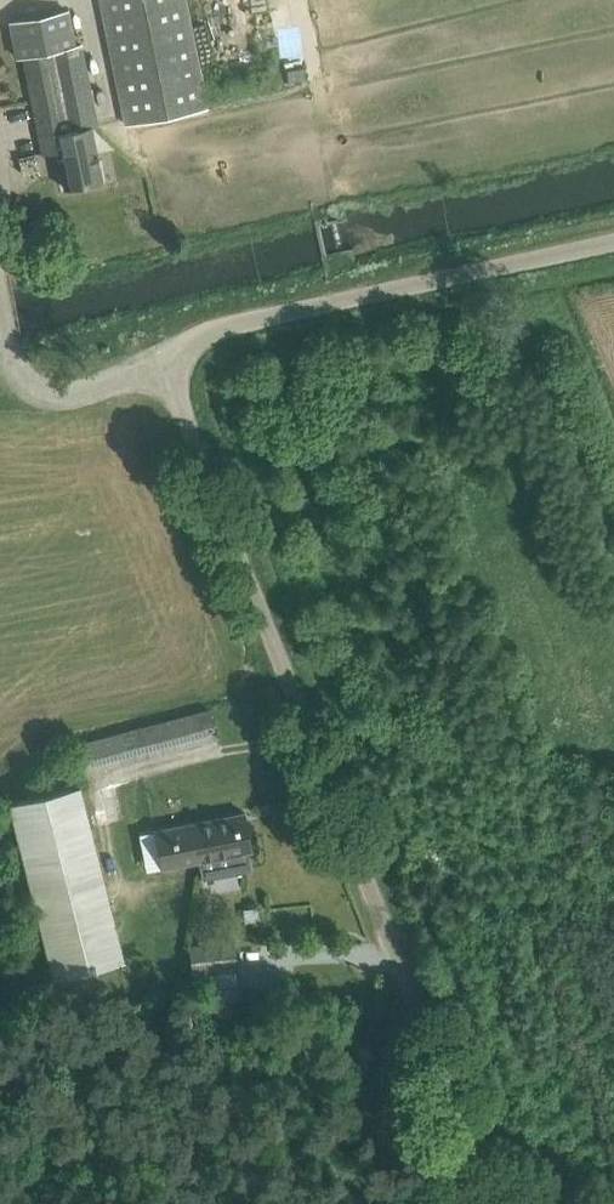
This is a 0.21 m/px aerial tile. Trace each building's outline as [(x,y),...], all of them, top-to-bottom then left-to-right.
[(127,123),(207,106),(185,0),(102,0),(127,123)] [(74,44),(67,8),(11,20),(19,57),(23,56),(39,136),(91,125),(98,124),(81,43),(74,44)] [(102,179),(91,125),(39,136),(43,152),(57,149),(65,187),(102,179)] [(70,746),(77,775),(218,737),(210,708),(70,746)] [(80,784),(9,802),(53,976),(124,958),(80,784)] [(253,849),(245,812),(202,820),(206,839),(194,841),(198,860),(253,849)] [(154,829),(161,867),(198,860),(194,841),(206,839),(202,820),(154,829)] [(20,869),(17,855),(0,859),(0,874),(20,869)] [(21,907),(19,893),(0,897),(0,911),(21,907)] [(191,945),(194,975),(238,971),(235,941),(191,945)]
